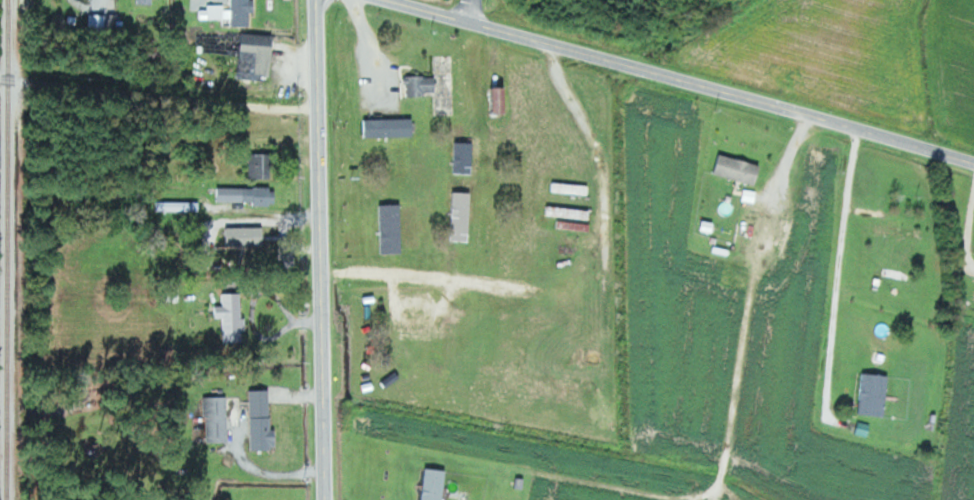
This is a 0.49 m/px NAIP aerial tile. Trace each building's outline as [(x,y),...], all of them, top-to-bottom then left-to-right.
[(231,20),(231,26),(252,27),(252,13),(257,13),(258,0),(253,0),(231,0),(231,7),(202,7),(202,19),(231,20)] [(109,15),(89,15),(89,29),(109,28),(109,15)] [(275,79),(277,36),(243,34),(241,78),(275,79)] [(439,95),(439,77),(406,76),(406,94),(439,95)] [(365,120),(365,138),(417,137),(417,119),(365,120)] [(473,161),(473,124),(454,124),(453,160),(473,161)] [(762,165),(720,153),(715,173),(757,185),(762,165)] [(253,178),(274,179),(275,155),(254,154),(253,178)] [(451,225),(469,226),(471,177),(453,176),(451,225)] [(217,188),(218,204),(279,203),(278,187),(217,188)] [(160,203),(160,211),(190,211),(190,203),(160,203)] [(381,205),(382,250),(426,249),(425,204),(381,205)] [(245,293),(225,294),(225,306),(215,306),(215,318),(223,318),(224,343),(246,342),(245,293)] [(887,416),(890,375),(864,372),(860,413),(887,416)] [(272,391),(252,391),(253,451),(279,450),(278,431),(273,431),(272,391)] [(229,442),(230,398),(207,397),(206,442),(229,442)] [(448,469),(426,467),(422,499),(445,499),(448,469)]
